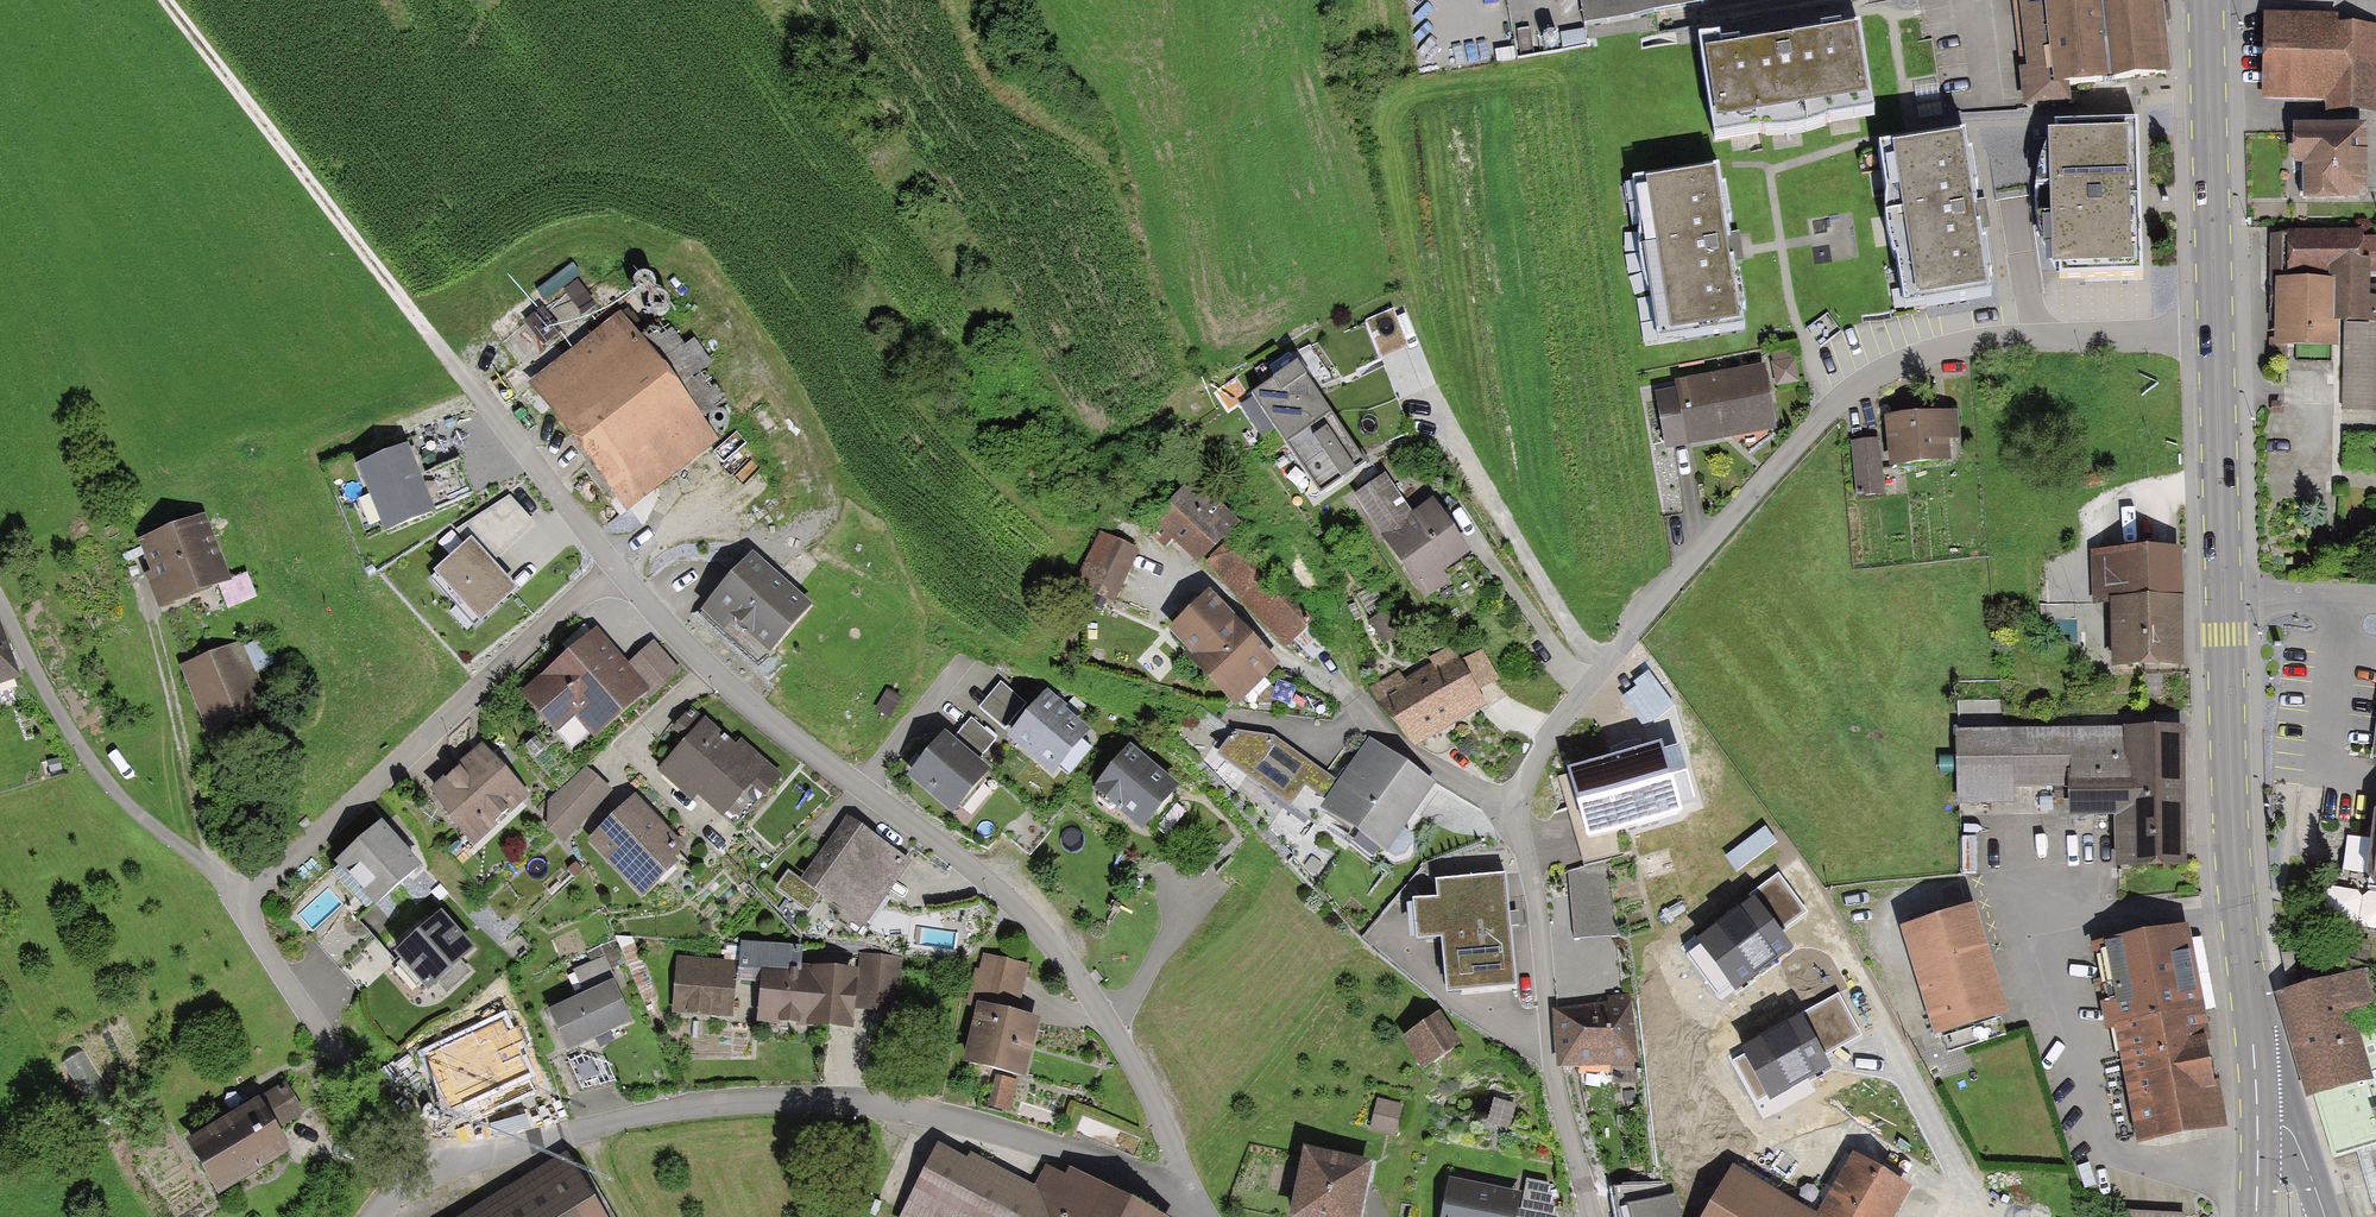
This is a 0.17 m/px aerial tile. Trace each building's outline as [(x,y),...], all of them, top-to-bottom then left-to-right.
[(1718,0),(1583,0),(1587,21),(1718,0)] [(2172,74),(2165,0),(2161,0),(2160,0),(2020,0),(2027,71),(2022,72),(2025,102),(2069,98),(2067,83),(2172,74)] [(2261,101),(2328,102),(2328,111),(2375,113),(2375,25),(2337,24),(2337,15),(2264,15),(2261,101)] [(1718,138),(1870,116),(1859,36),(1706,58),(1718,138)] [(2301,202),(2368,201),(2367,122),(2292,124),(2293,168),(2301,168),(2301,202)] [(2058,277),(2136,275),(2132,134),(2054,136),(2058,277)] [(1984,296),(1962,145),(1890,156),(1912,307),(1984,296)] [(1737,327),(1713,178),(1640,190),(1664,339),(1737,327)] [(2277,338),(2271,338),(2271,360),(2287,360),(2287,350),(2345,350),(2345,324),(2375,325),(2375,297),(2370,297),(2370,273),(2375,274),(2375,238),(2365,238),(2365,230),(2286,231),(2287,237),(2271,237),(2270,279),(2276,280),(2277,338)] [(531,384),(627,512),(718,444),(623,316),(531,384)] [(2345,324),(2345,350),(2343,410),(2375,411),(2375,325),(2345,324)] [(1794,359),(1772,363),(1776,386),(1798,383),(1794,359)] [(1318,498),(1366,466),(1362,461),(1299,365),(1251,397),(1318,498)] [(1776,430),(1764,368),(1679,384),(1680,390),(1659,394),(1670,451),(1776,430)] [(1885,416),(1890,469),(1951,464),(1950,446),(1961,445),(1959,410),(1885,416)] [(729,431),(732,426),(732,423),(729,416),(724,413),(722,413),(715,416),(712,423),(715,431),(719,433),(722,434),(729,431)] [(1856,495),(1883,493),(1879,439),(1852,441),(1856,495)] [(414,446),(357,469),(384,534),(476,497),(460,458),(424,472),(414,446)] [(1384,474),(1352,496),(1424,601),(1451,583),(1444,573),(1470,555),(1433,502),(1412,516),(1384,474)] [(1141,526),(1163,550),(1171,543),(1198,571),(1205,564),(1228,543),(1243,528),(1198,481),(1169,509),(1164,504),(1141,526)] [(465,540),(471,535),(494,560),(536,522),(509,493),(455,528),(465,540)] [(129,548),(156,605),(211,580),(184,522),(129,548)] [(1114,603),(1139,550),(1102,533),(1077,586),(1114,603)] [(494,560),(471,535),(465,540),(433,569),(480,620),(518,586),(494,560)] [(1286,645),(1306,623),(1228,543),(1205,564),(1286,645)] [(2091,601),(2110,601),(2180,599),(2179,551),(2090,552),(2091,601)] [(700,612),(758,664),(810,607),(752,555),(700,612)] [(1232,708),(1278,664),(1209,594),(1169,632),(1189,653),(1183,658),(1232,708)] [(2182,666),(2180,599),(2110,601),(2111,668),(2182,666)] [(1370,620),(1381,640),(1397,632),(1387,612),(1370,620)] [(629,664),(598,627),(519,694),(568,751),(590,732),(595,737),(648,694),(652,690),(629,664)] [(651,697),(681,670),(655,641),(629,664),(652,690),(648,694),(651,697)] [(1375,690),(1414,750),(1485,705),(1476,691),(1498,677),(1481,651),(1461,664),(1449,647),(1430,659),(1435,666),(1405,685),(1399,675),(1375,690)] [(208,729),(259,710),(236,650),(186,668),(208,729)] [(1002,683),(980,708),(1005,728),(1026,703),(1002,683)] [(1069,778),(1092,749),(1084,742),(1092,732),(1065,712),(1068,708),(1048,693),(1009,742),(1056,778),(1061,772),(1069,778)] [(706,720),(658,774),(692,804),(699,797),(723,819),(751,787),(765,799),(783,778),(742,741),(736,748),(706,720)] [(971,720),(955,739),(980,759),(995,739),(971,720)] [(2112,867),(2185,866),(2183,729),(1956,733),(1957,805),(2016,804),(2016,791),(2071,790),(2071,820),(2111,819),(2112,867)] [(1316,796),(1328,780),(1266,734),(1234,731),(1210,755),(1282,806),(1298,786),(1316,796)] [(907,779),(955,818),(993,771),(980,759),(955,739),(946,732),(907,779)] [(1609,757),(1564,771),(1578,824),(1573,825),(1585,866),(1605,860),(1625,852),(1620,836),(1688,818),(1664,739),(1645,746),(1641,734),(1605,746),(1609,757)] [(1384,854),(1434,785),(1371,739),(1321,808),(1384,854)] [(474,846),(530,797),(483,744),(427,793),(474,846)] [(1130,749),(1095,793),(1141,831),(1177,788),(1130,749)] [(566,841),(612,792),(584,765),(538,815),(566,841)] [(2364,885),(2375,887),(2375,778),(2371,825),(2364,885)] [(675,859),(688,847),(636,793),(587,839),(643,899),(680,864),(675,859)] [(912,866),(851,819),(801,883),(862,930),(912,866)] [(363,909),(410,869),(377,830),(330,869),(363,909)] [(1575,940),(1616,938),(1605,860),(1585,866),(1569,871),(1575,940)] [(1702,943),(1687,954),(1718,995),(1732,984),(1736,990),(1796,946),(1786,932),(1811,913),(1778,869),(1748,891),(1752,897),(1697,937),(1702,943)] [(1505,879),(1434,885),(1436,902),(1410,904),(1414,944),(1442,942),(1447,997),(1514,992),(1505,879)] [(1999,1015),(2009,1012),(1974,903),(1899,927),(1935,1037),(1941,1034),(1947,1052),(2005,1033),(1999,1015)] [(392,961),(414,987),(458,949),(436,923),(392,961)] [(2137,1145),(2227,1130),(2188,930),(2092,948),(2108,1032),(2118,1030),(2137,1145)] [(755,1025),(853,1032),(857,975),(801,970),(803,948),(726,943),(725,962),(677,958),(672,1017),(735,1021),(738,984),(758,985),(755,1025)] [(859,1009),(898,1011),(900,956),(861,955),(859,1009)] [(998,1075),(990,1106),(1008,1110),(1016,1077),(1025,1079),(1039,1021),(1016,1015),(1028,967),(984,956),(980,972),(976,971),(966,1008),(974,1010),(960,1066),(998,1075)] [(560,1052),(625,1021),(595,960),(571,972),(583,994),(542,1014),(560,1052)] [(2334,1158),(2353,1152),(2375,1216),(2375,1215),(2375,975),(2371,961),(2270,995),(2306,1102),(2314,1099),(2334,1158)] [(1838,994),(1741,1045),(1746,1055),(1735,1061),(1756,1099),(1766,1094),(1769,1100),(1831,1067),(1822,1051),(1858,1032),(1838,994)] [(1555,1014),(1559,1070),(1638,1066),(1634,996),(1607,998),(1607,1011),(1555,1014)] [(1421,1069),(1458,1045),(1440,1017),(1402,1041),(1421,1069)] [(293,1155),(278,1131),(303,1116),(282,1082),(182,1142),(217,1201),(293,1155)] [(1372,1132),(1396,1136),(1402,1105),(1378,1101),(1372,1132)] [(1071,1171),(1067,1177),(1048,1167),(1036,1191),(974,1160),(971,1164),(940,1148),(905,1216),(1162,1216),(1071,1171)] [(1733,1162),(1702,1216),(1894,1216),(1914,1184),(1853,1150),(1816,1211),(1733,1162)] [(1374,1165),(1302,1151),(1290,1216),(1365,1216),(1374,1165)] [(570,1165),(481,1216),(600,1216),(570,1165)] [(1521,1194),(1448,1181),(1442,1216),(1517,1216),(1521,1194)] [(1527,1181),(1520,1216),(1556,1216),(1548,1186),(1527,1181)] [(1613,1182),(1619,1216),(1682,1216),(1674,1192),(1664,1194),(1664,1181),(1613,1182)]
